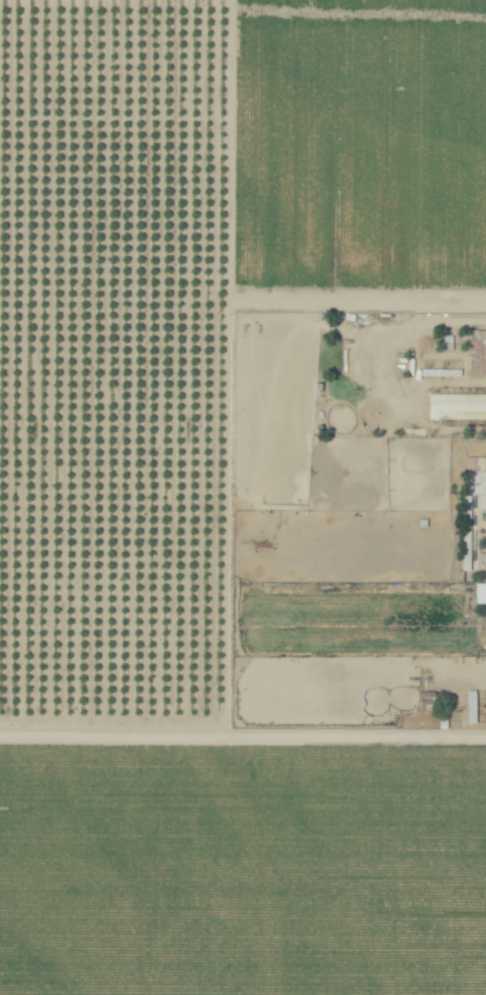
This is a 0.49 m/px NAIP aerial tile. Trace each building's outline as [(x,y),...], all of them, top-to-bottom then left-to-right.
[(469,329),(467,375),(485,375),(485,330),(469,329)] [(429,393),(485,392),(485,419),(429,420),(429,393)] [(479,554),(485,554),(485,571),(464,572),(464,476),(468,476),(468,457),(485,457),(485,510),(483,510),(483,524),(479,524),(479,554)] [(475,603),(485,603),(485,583),(475,583),(475,603)] [(474,690),(465,690),(466,723),(475,723),(474,690)] [(435,691),(435,711),(422,712),(421,692),(435,691)]
